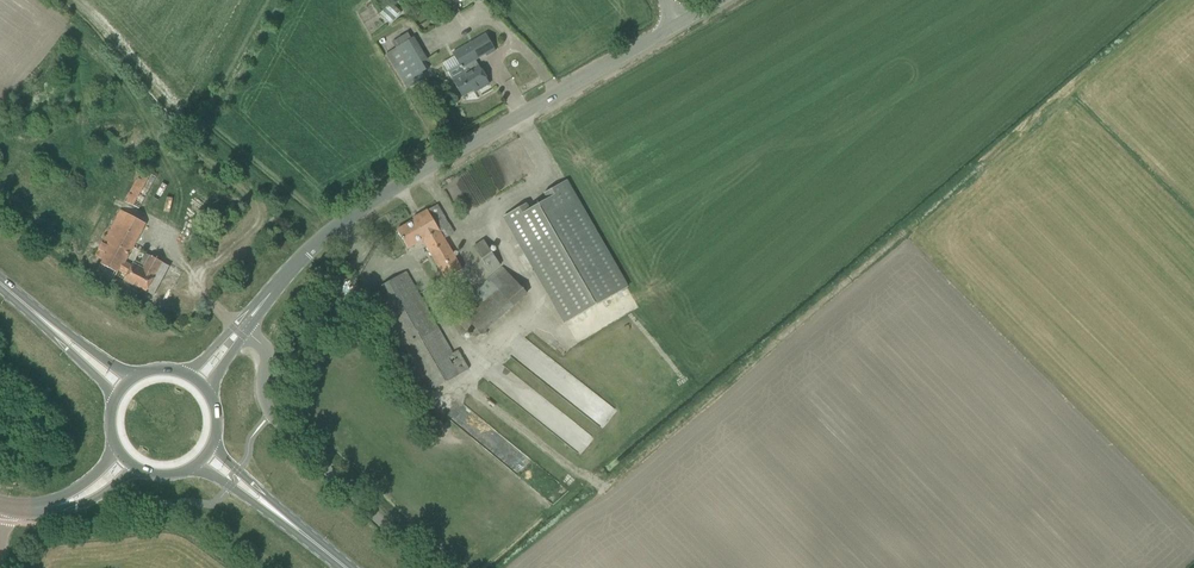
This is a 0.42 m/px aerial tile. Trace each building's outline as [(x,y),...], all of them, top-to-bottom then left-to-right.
[(403,7),(408,13),(419,4),(416,0),(412,0),(403,7)] [(424,0),(418,5),(423,11),(429,6),(424,0)] [(385,5),(376,16),(386,25),(395,14),(385,5)] [(405,35),(392,42),(396,49),(409,42),(405,35)] [(459,65),(461,69),(473,62),(486,55),(487,56),(496,51),(486,35),(453,54),(459,65)] [(396,49),(390,52),(402,70),(397,74),(404,84),(406,89),(427,77),(424,72),(429,68),(412,40),(409,42),(396,49)] [(459,65),(448,71),(453,79),(463,97),(478,88),(480,90),(490,84),(480,67),(477,69),(473,62),(461,69),(459,65)] [(427,96),(421,99),(426,108),(432,105),(427,96)] [(140,209),(157,178),(142,170),(124,201),(140,209)] [(566,323),(628,288),(566,181),(544,193),(548,199),(530,210),(526,204),(505,216),(566,323)] [(455,234),(445,217),(438,205),(428,211),(428,210),(413,218),(415,220),(397,231),(403,241),(409,249),(424,241),(447,280),(464,270),(446,239),(455,234)] [(154,296),(170,266),(160,260),(146,252),(142,258),(145,259),(143,264),(135,260),(132,265),(124,261),(145,224),(120,210),(96,255),(104,259),(101,263),(118,273),(120,270),(128,274),(125,280),(154,296)] [(487,268),(496,262),(482,241),(473,247),(487,268)] [(456,307),(481,335),(528,294),(502,267),(476,291),(472,287),(463,295),(466,299),(456,307)] [(458,352),(453,355),(406,273),(368,295),(425,394),(468,369),(458,352)] [(514,341),(509,353),(524,364),(530,367),(538,357),(532,372),(542,376),(544,371),(537,369),(541,361),(548,363),(551,357),(550,357),(520,334),(519,334),(514,341)] [(586,413),(605,426),(616,410),(597,397),(586,413)]
